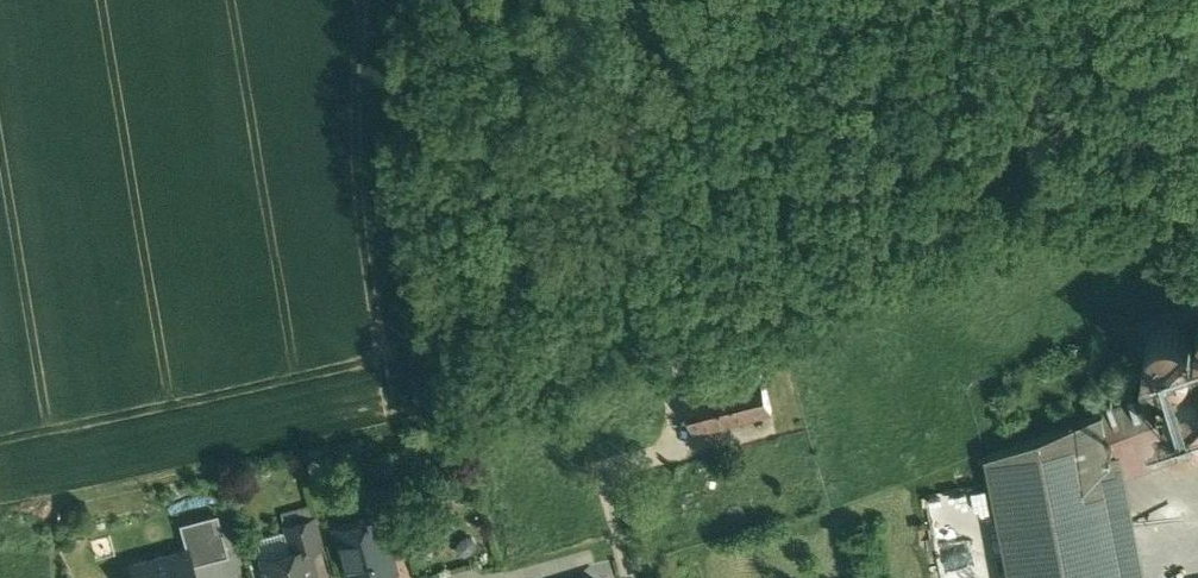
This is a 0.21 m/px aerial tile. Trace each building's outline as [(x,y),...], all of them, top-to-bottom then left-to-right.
[(1179,318),(1171,317),(1163,319),(1156,323),(1151,330),(1148,338),(1149,346),(1152,353),(1157,359),(1163,363),(1171,365),(1178,364),(1185,361),(1191,356),(1195,350),(1196,342),(1196,335),(1192,327),(1187,321),(1179,318)] [(762,366),(684,387),(694,426),(772,405),(762,366)] [(1189,382),(1181,384),(1174,388),(1169,395),(1167,403),(1168,411),(1171,418),(1176,424),(1182,428),(1189,430),(1197,429),(1197,383),(1189,382)] [(989,454),(1015,577),(1104,577),(1151,569),(1132,470),(1169,458),(1153,389),(989,454)] [(390,483),(364,491),(371,513),(379,511),(384,530),(402,525),(390,483)] [(334,524),(349,577),(352,577),(353,577),(354,577),(369,577),(372,577),(375,572),(394,566),(384,530),(379,511),(371,513),(334,524)] [(227,551),(216,512),(180,522),(187,547),(191,561),(227,551)] [(315,513),(281,522),(288,547),(306,542),(307,547),(323,543),(315,513)] [(261,555),(268,577),(316,577),(307,547),(306,542),(288,547),(261,555)] [(131,563),(136,577),(196,577),(191,561),(187,547),(131,563)]
